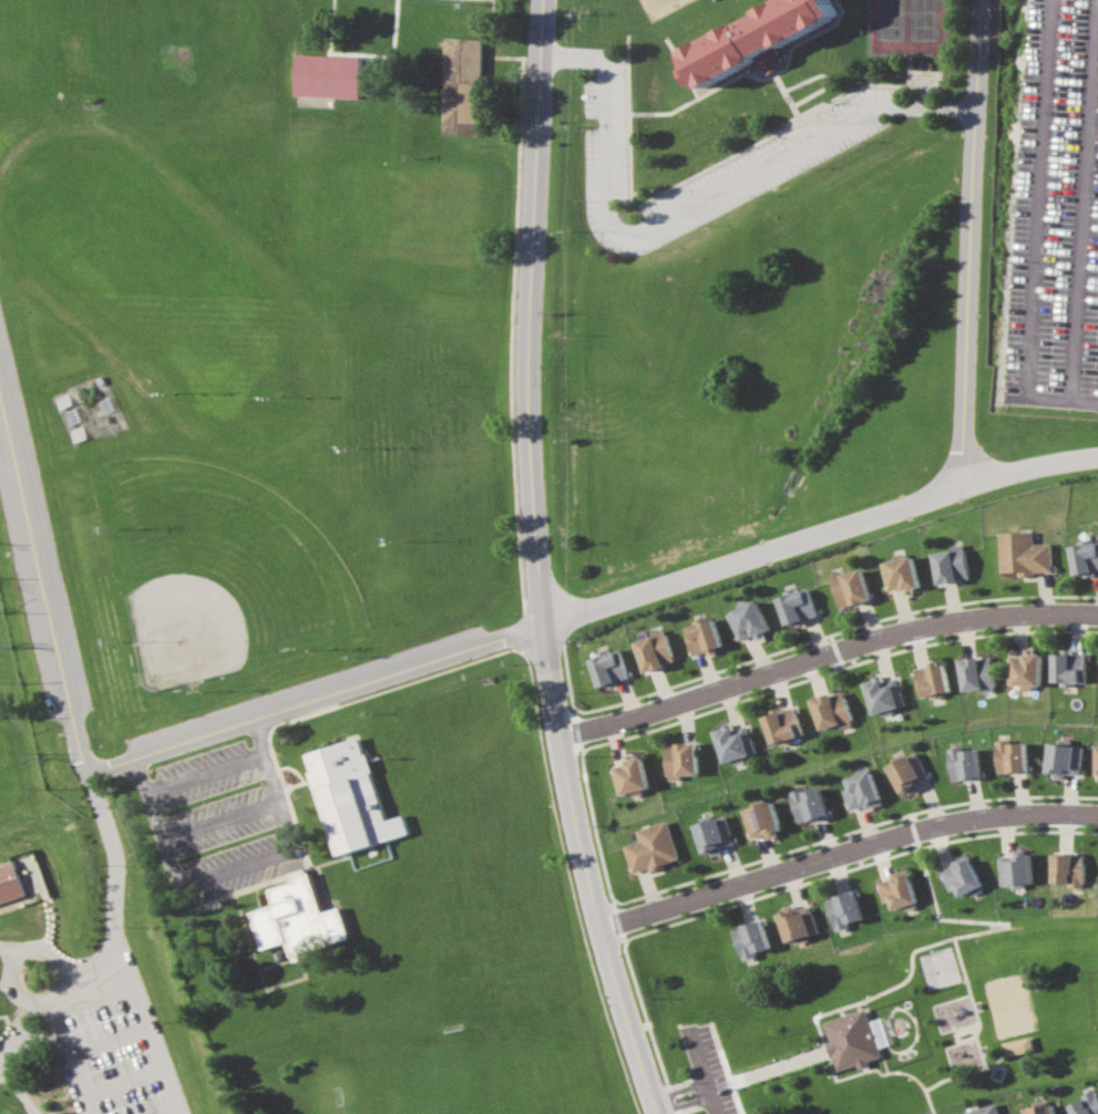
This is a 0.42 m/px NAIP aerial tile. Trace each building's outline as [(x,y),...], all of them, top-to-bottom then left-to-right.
[(757,6),(768,0),(832,0),(837,9),(772,44),(781,59),(759,70),(752,54),(698,83),(696,78),(689,81),(681,65),(687,62),(679,47),(736,17),(737,19),(758,9),(757,6)] [(440,133),(443,35),(481,38),(476,134),(440,133)] [(291,94),(294,52),(360,55),(357,97),(291,94)] [(1002,569),(1000,530),(1036,530),(1036,543),(1053,541),(1054,569),(1002,569)] [(937,582),(933,551),(952,548),(952,543),(964,541),(969,576),(937,582)] [(1071,545),(1097,541),(1097,569),(1076,571),(1071,545)] [(886,589),(880,560),(913,553),(919,582),(886,589)] [(839,606),(830,574),(860,564),(870,597),(839,606)] [(786,623),(777,597),(808,586),(817,613),(786,623)] [(740,638),(728,613),(756,598),(771,628),(756,636),(752,632),(740,638)] [(694,653),(684,628),(712,617),(722,643),(694,653)] [(643,671),(635,640),(666,630),(675,660),(643,671)] [(598,685),(589,658),(619,649),(628,675),(598,685)] [(1053,682),(1053,650),(1085,650),(1085,683),(1053,682)] [(1006,683),(1008,651),(1041,652),(1038,684),(1006,683)] [(962,690),(957,658),(988,653),(994,685),(962,690)] [(914,697),(909,668),(943,662),(948,689),(914,697)] [(869,712),(860,680),(879,677),(880,683),(893,680),(900,704),(869,712)] [(817,730),(808,699),(838,690),(849,720),(817,730)] [(769,742),(762,714),(791,706),(800,733),(769,742)] [(725,762),(715,731),(745,722),(753,752),(725,762)] [(304,754),(356,736),(384,819),(401,814),(407,833),(336,854),(304,754)] [(998,773),(996,740),(1026,736),(1028,770),(998,773)] [(1047,771),(1051,741),(1082,745),(1080,775),(1047,771)] [(665,775),(664,743),(697,742),(696,774),(665,775)] [(951,781),(947,747),(960,746),(961,752),(977,751),(981,776),(951,781)] [(884,765),(914,751),(927,776),(913,783),(917,790),(907,795),(904,788),(900,792),(884,765)] [(616,796),(609,766),(625,763),(622,756),(639,753),(648,786),(616,796)] [(846,808),(840,790),(846,787),(844,777),(869,770),(880,803),(864,808),(862,803),(846,808)] [(798,822),(827,814),(818,785),(803,791),(800,785),(788,790),(798,822)] [(748,838),(739,809),(771,801),(780,829),(757,837),(748,838)] [(701,852),(694,825),(726,815),(733,842),(701,852)] [(632,873),(623,845),(638,840),(636,831),(667,821),(679,857),(632,873)] [(1051,883),(1068,883),(1068,887),(1081,887),(1082,854),(1053,854),(1051,883)] [(936,869),(946,891),(954,888),(958,898),(982,887),(966,855),(936,869)] [(24,898),(15,863),(0,866),(0,904),(24,898)] [(913,904),(905,869),(889,873),(890,878),(875,881),(880,901),(887,900),(890,908),(913,904)] [(263,949),(250,911),(273,904),(268,888),(290,881),(289,877),(307,871),(317,905),(336,899),(349,937),(289,957),(286,942),(263,949)] [(830,929),(821,899),(851,889),(859,917),(830,929)] [(782,941),(774,912),(807,904),(814,932),(782,941)] [(739,959),(730,928),(759,919),(768,949),(739,959)] [(822,1023),(863,1009),(880,1056),(838,1070),(822,1023)] [(874,1020),(876,1046),(886,1045),(884,1019),(874,1020)] [(1000,1044),(1029,1038),(1033,1053),(1004,1059),(1000,1044)] [(1072,1113),(1097,1113),(1097,1097),(1096,1090),(1081,1094),(1084,1100),(1069,1104),(1072,1113)] [(996,1103),(963,1111),(964,1113),(999,1113),(996,1103)] [(1054,1104),(1022,1107),(1022,1113),(1055,1113),(1054,1104)]
